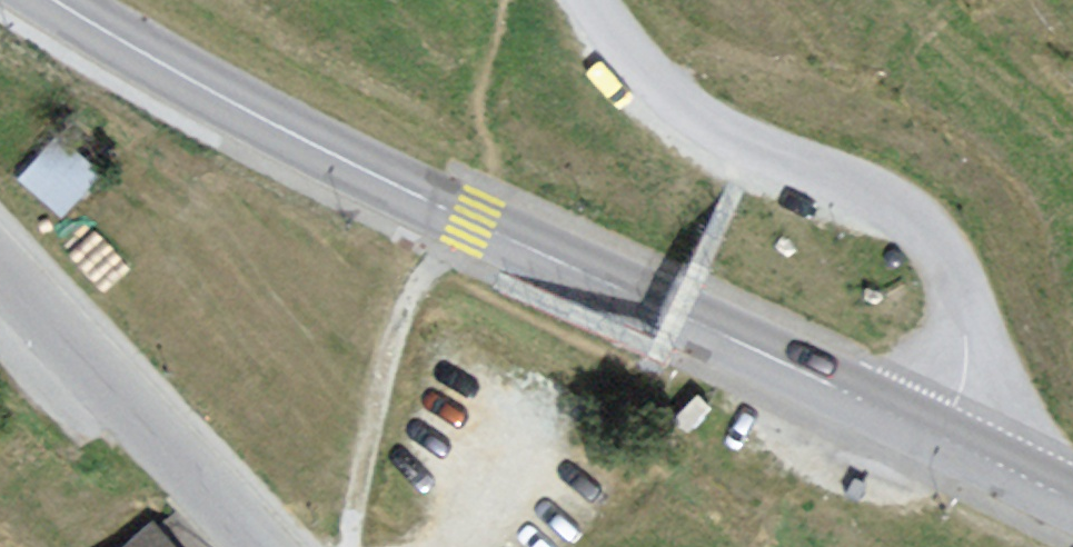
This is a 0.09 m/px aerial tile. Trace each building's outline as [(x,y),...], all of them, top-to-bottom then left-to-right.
[(152,532),(134,546),(165,546),(152,532)]
